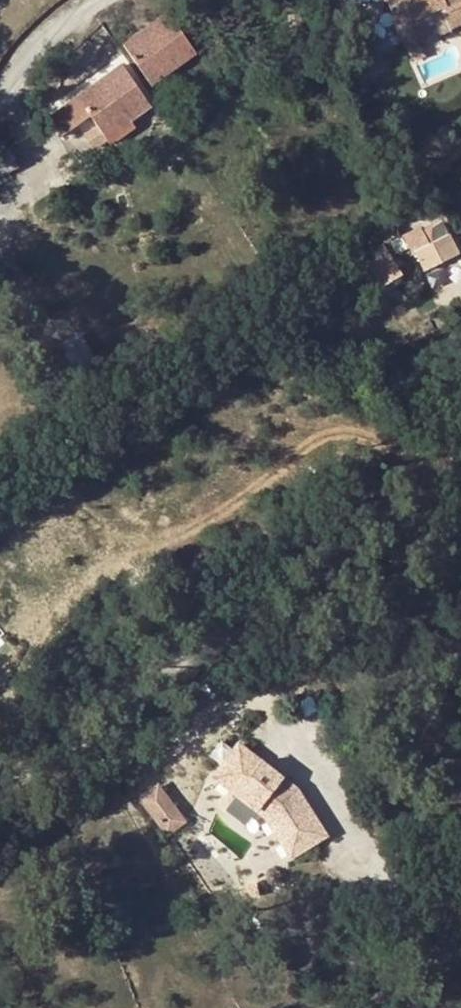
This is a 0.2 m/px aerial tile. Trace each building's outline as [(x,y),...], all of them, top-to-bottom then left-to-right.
[(394,18),(407,13),(410,20),(442,7),(444,13),(460,6),(460,0),(386,0),(394,18)] [(394,18),(391,20),(403,48),(451,28),(450,25),(460,21),(460,6),(444,13),(442,7),(410,20),(407,13),(394,18)] [(123,45),(145,74),(169,57),(174,64),(193,52),(169,14),(123,45)] [(169,57),(145,74),(150,82),(174,64),(169,57)] [(123,110),(128,118),(148,104),(122,67),(76,97),(41,123),(55,141),(90,116),(98,126),(123,110)] [(98,126),(104,134),(128,118),(123,110),(98,126)] [(18,167),(11,154),(0,159),(0,175),(18,167)] [(369,226),(374,223),(370,217),(365,221),(369,226)] [(415,252),(425,269),(457,253),(449,235),(415,252)] [(390,258),(378,266),(385,276),(380,279),(383,285),(400,274),(390,258)] [(0,290),(9,283),(1,270),(0,271),(0,289),(0,290)] [(299,789),(242,746),(218,777),(270,816),(295,856),(328,835),(299,789)] [(160,779),(138,797),(169,835),(191,818),(160,779)]
